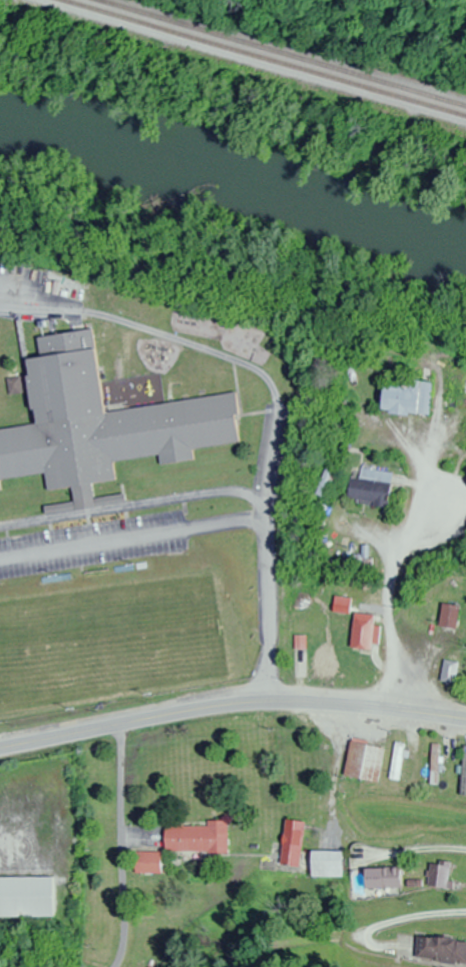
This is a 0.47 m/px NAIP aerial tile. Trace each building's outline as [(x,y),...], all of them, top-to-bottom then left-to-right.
[(94,331),(38,337),(41,358),(27,360),(35,428),(0,432),(0,492),(3,492),(2,480),(48,474),(49,490),(74,487),(77,509),(95,507),(93,484),(117,481),(115,462),(161,456),(162,465),(195,461),(194,449),(242,444),(236,396),(103,411),(94,331)] [(431,417),(433,383),(408,381),(407,387),(382,385),(380,413),(431,417)] [(394,474),(361,468),(360,479),(351,477),(347,502),(388,508),(394,474)] [(350,614),(350,599),(335,599),(335,614),(350,614)] [(439,628),(456,631),(460,607),(443,604),(439,628)] [(376,616),(354,614),(351,650),(377,652),(379,627),(375,626),(376,616)] [(456,684),(458,663),(443,662),(442,683),(456,684)] [(383,749),(348,742),(342,777),(377,784),(383,749)] [(399,782),(405,745),(393,743),(388,780),(399,782)] [(438,744),(429,744),(429,785),(438,785),(438,744)] [(298,868),(301,823),(282,821),(279,867),(298,868)] [(206,827),(163,826),(163,853),(225,854),(226,822),(206,822),(206,827)] [(309,878),(342,878),(342,852),(309,852),(309,878)] [(133,875),(160,875),(160,853),(133,853),(133,875)] [(427,889),(449,889),(449,863),(427,863),(427,889)] [(398,868),(362,869),(362,889),(398,889),(398,868)] [(0,879),(0,918),(51,918),(51,879),(0,879)] [(465,964),(465,952),(465,942),(415,937),(413,959),(465,964)]
